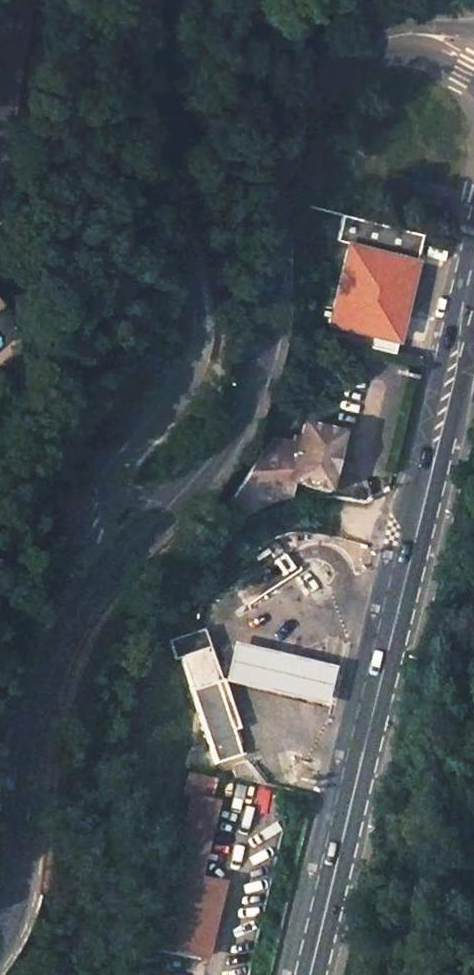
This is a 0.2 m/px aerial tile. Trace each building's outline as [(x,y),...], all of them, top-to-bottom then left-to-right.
[(360,246),(416,260),(422,234),(367,220),(360,246)] [(391,353),(416,260),(350,244),(326,335),(391,353)] [(327,494),(343,435),(305,424),(300,439),(294,438),(291,445),(274,440),(232,503),(240,521),(248,514),(262,507),(279,500),(283,499),(288,499),(293,483),(327,494)] [(270,541),(279,558),(289,552),(280,536),(270,541)] [(205,630),(170,641),(177,661),(182,659),(211,650),(205,630)] [(337,672),(236,647),(227,684),(328,709),(337,672)] [(233,718),(221,682),(211,650),(182,659),(204,725),(217,765),(218,764),(240,757),(229,719),(233,718)] [(221,801),(195,795),(161,946),(204,956),(222,879),(204,875),(221,801)]
